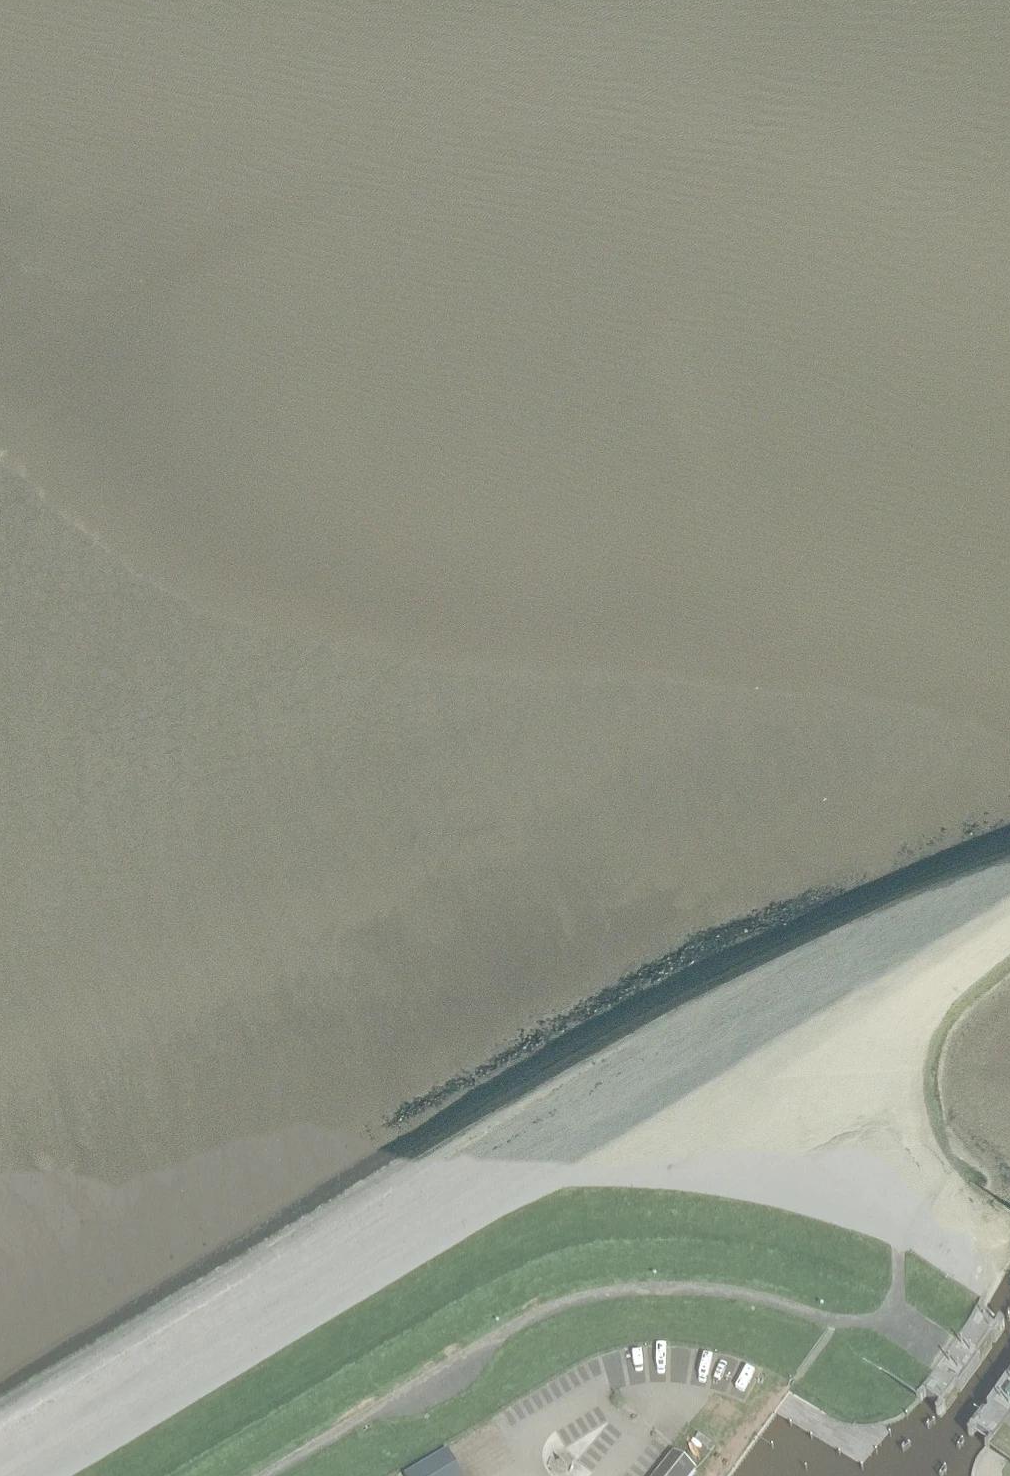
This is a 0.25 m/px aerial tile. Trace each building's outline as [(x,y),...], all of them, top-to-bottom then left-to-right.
[(695,1439),(711,1452),(715,1447),(700,1434),(695,1439)] [(448,1450),(406,1475),(463,1475),(448,1450)] [(656,1475),(693,1475),(697,1470),(675,1453),(656,1475)]
